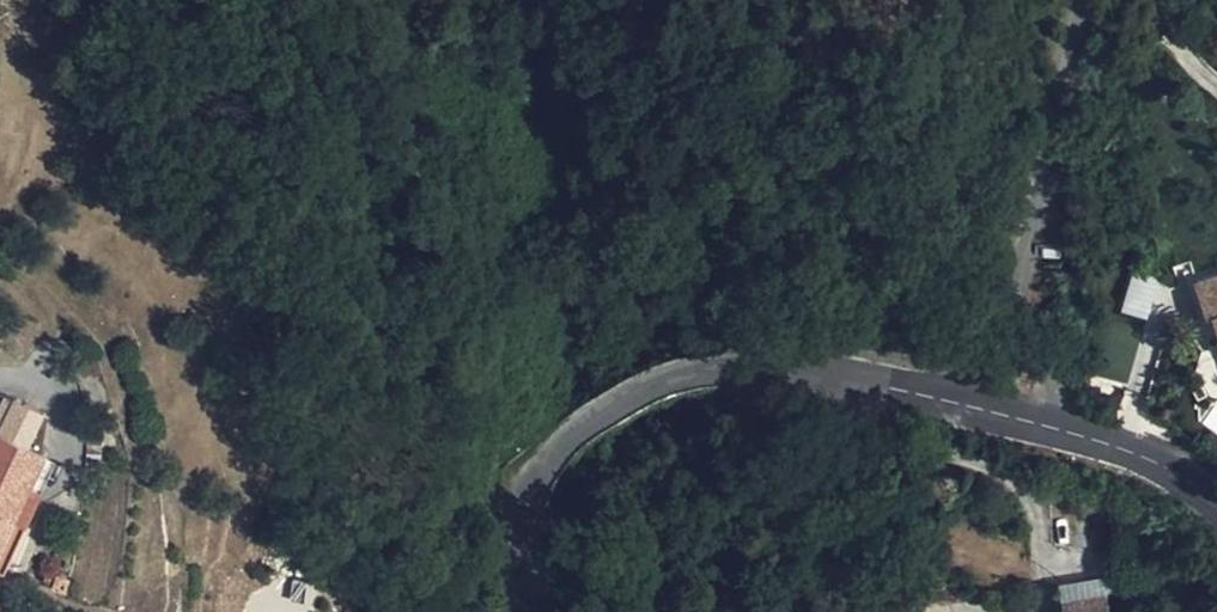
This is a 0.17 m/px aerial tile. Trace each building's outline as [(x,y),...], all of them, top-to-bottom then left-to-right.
[(1131,272),(1120,311),(1147,319),(1159,280),(1131,272)] [(1196,283),(1209,321),(1216,318),(1216,323),(1216,276),(1196,283)] [(4,422),(14,400),(5,394),(0,403),(0,420),(4,422)] [(33,481),(46,455),(27,447),(45,411),(15,397),(14,400),(4,422),(0,429),(0,467),(33,481)] [(0,467),(0,551),(33,481),(0,467)] [(1106,593),(1061,600),(1063,611),(1109,611),(1106,593)]
